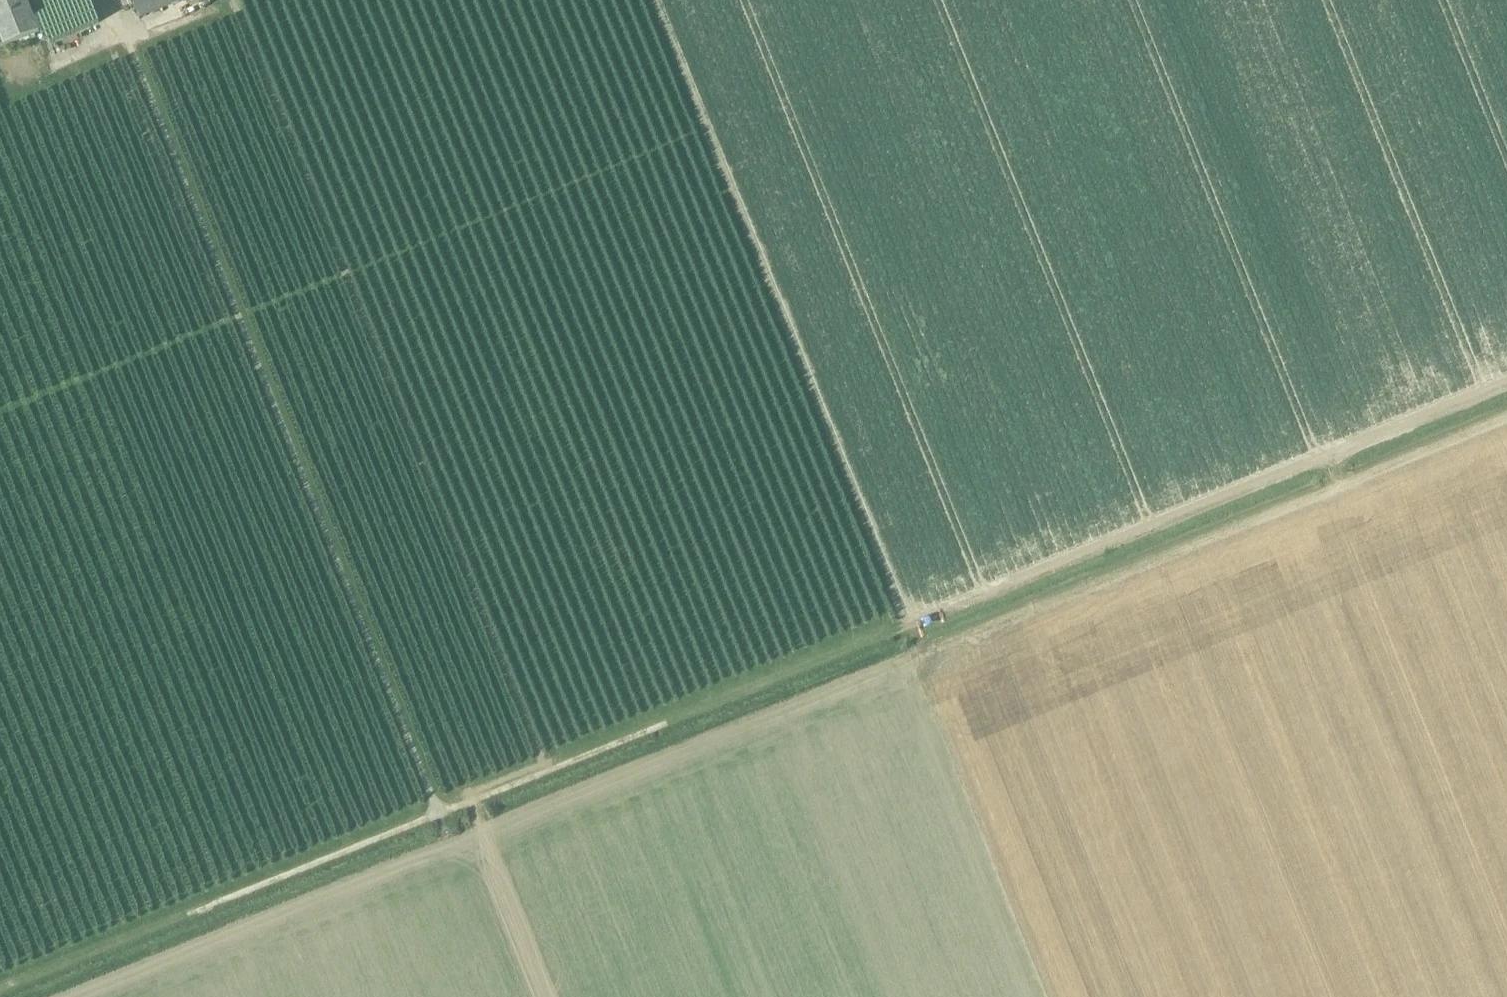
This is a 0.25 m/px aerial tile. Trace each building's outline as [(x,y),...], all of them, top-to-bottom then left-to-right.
[(37,32),(25,0),(0,0),(0,43),(1,45),(37,32)] [(139,18),(185,0),(132,0),(139,18)] [(39,42),(43,51),(60,45),(56,35),(39,42)]
